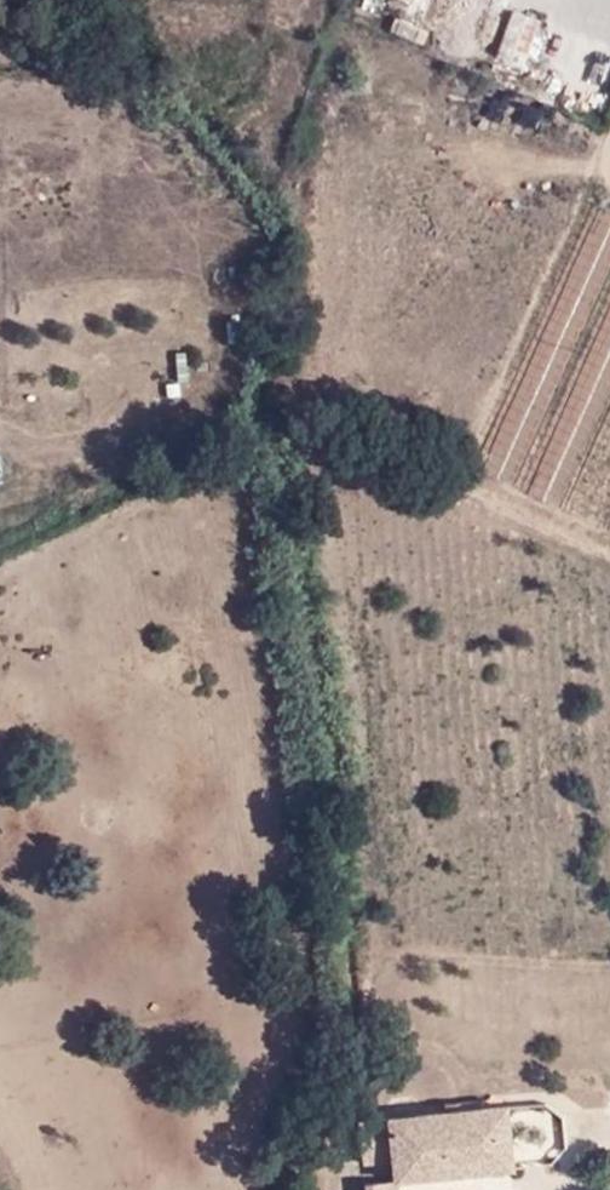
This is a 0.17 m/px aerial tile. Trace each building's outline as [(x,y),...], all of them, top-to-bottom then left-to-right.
[(508,1168),(502,1106),(356,1122),(359,1157),(391,1153),(394,1179),(508,1168)]
